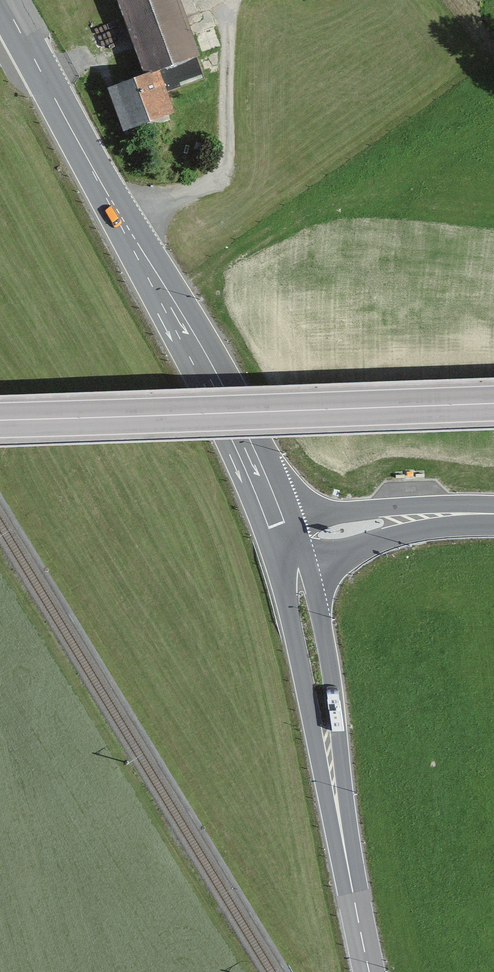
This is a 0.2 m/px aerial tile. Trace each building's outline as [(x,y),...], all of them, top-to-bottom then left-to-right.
[(104,89),(118,130),(167,114),(158,87),(199,74),(174,0),(112,0),(138,78),(104,89)]
